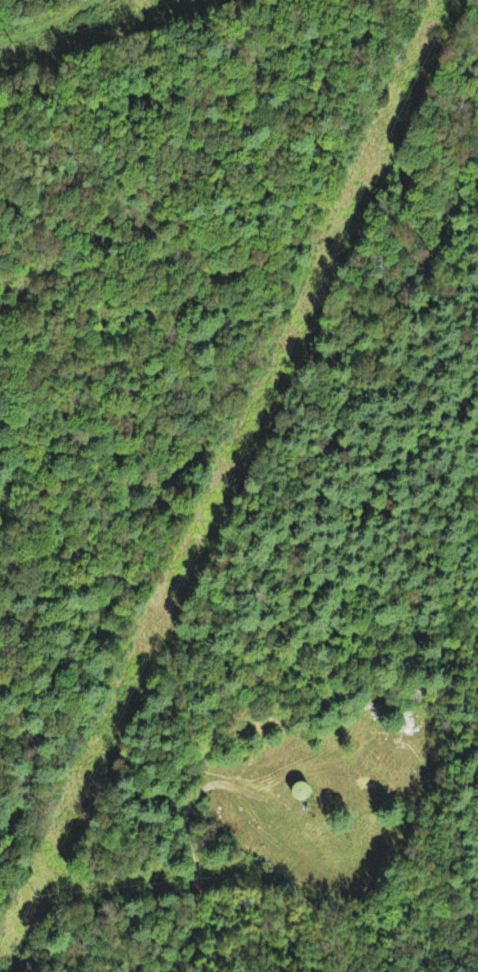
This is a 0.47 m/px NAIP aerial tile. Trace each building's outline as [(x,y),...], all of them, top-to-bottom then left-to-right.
[(294,796),(307,804),(315,790),(303,783),(294,796)]
